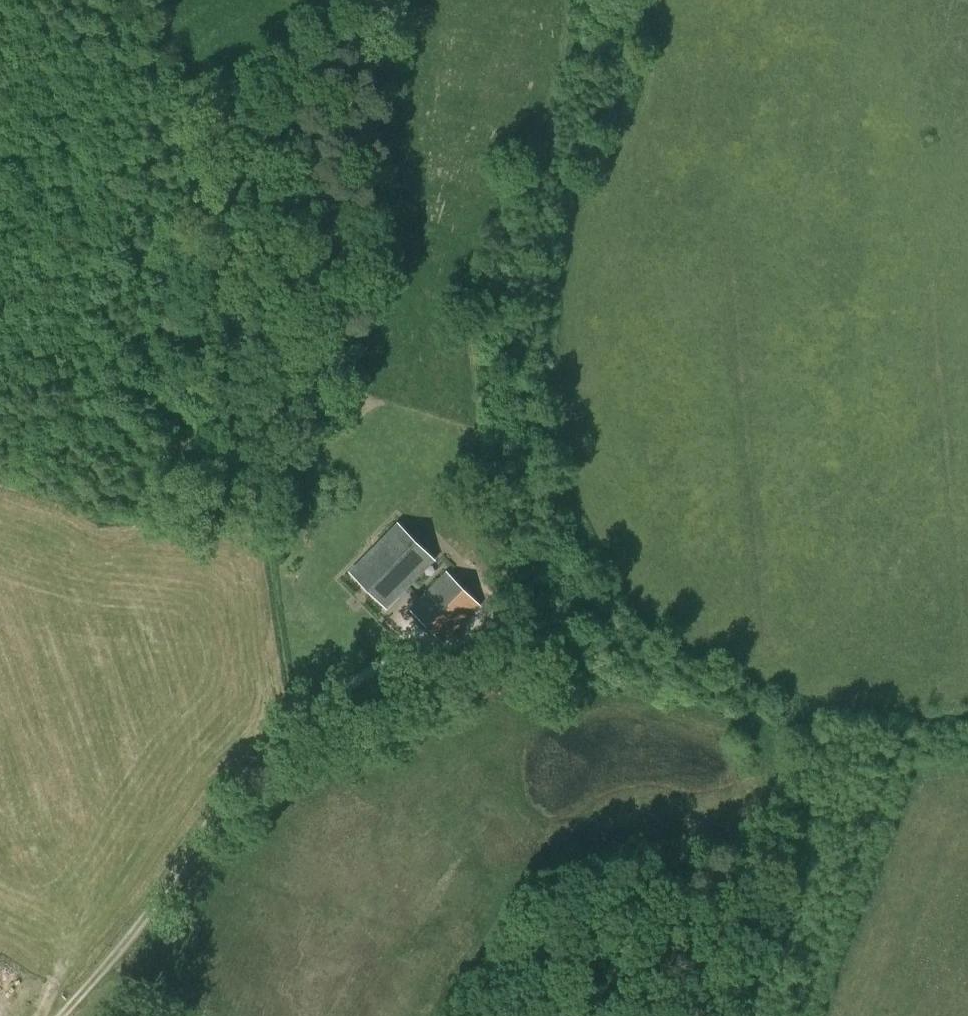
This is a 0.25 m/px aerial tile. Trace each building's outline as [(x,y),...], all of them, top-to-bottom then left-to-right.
[(419,573),(433,559),(399,525),(351,573),(386,607),(405,587),(415,597),(428,583),(419,573)] [(409,610),(444,643),(481,606),(446,572),(409,610)]
